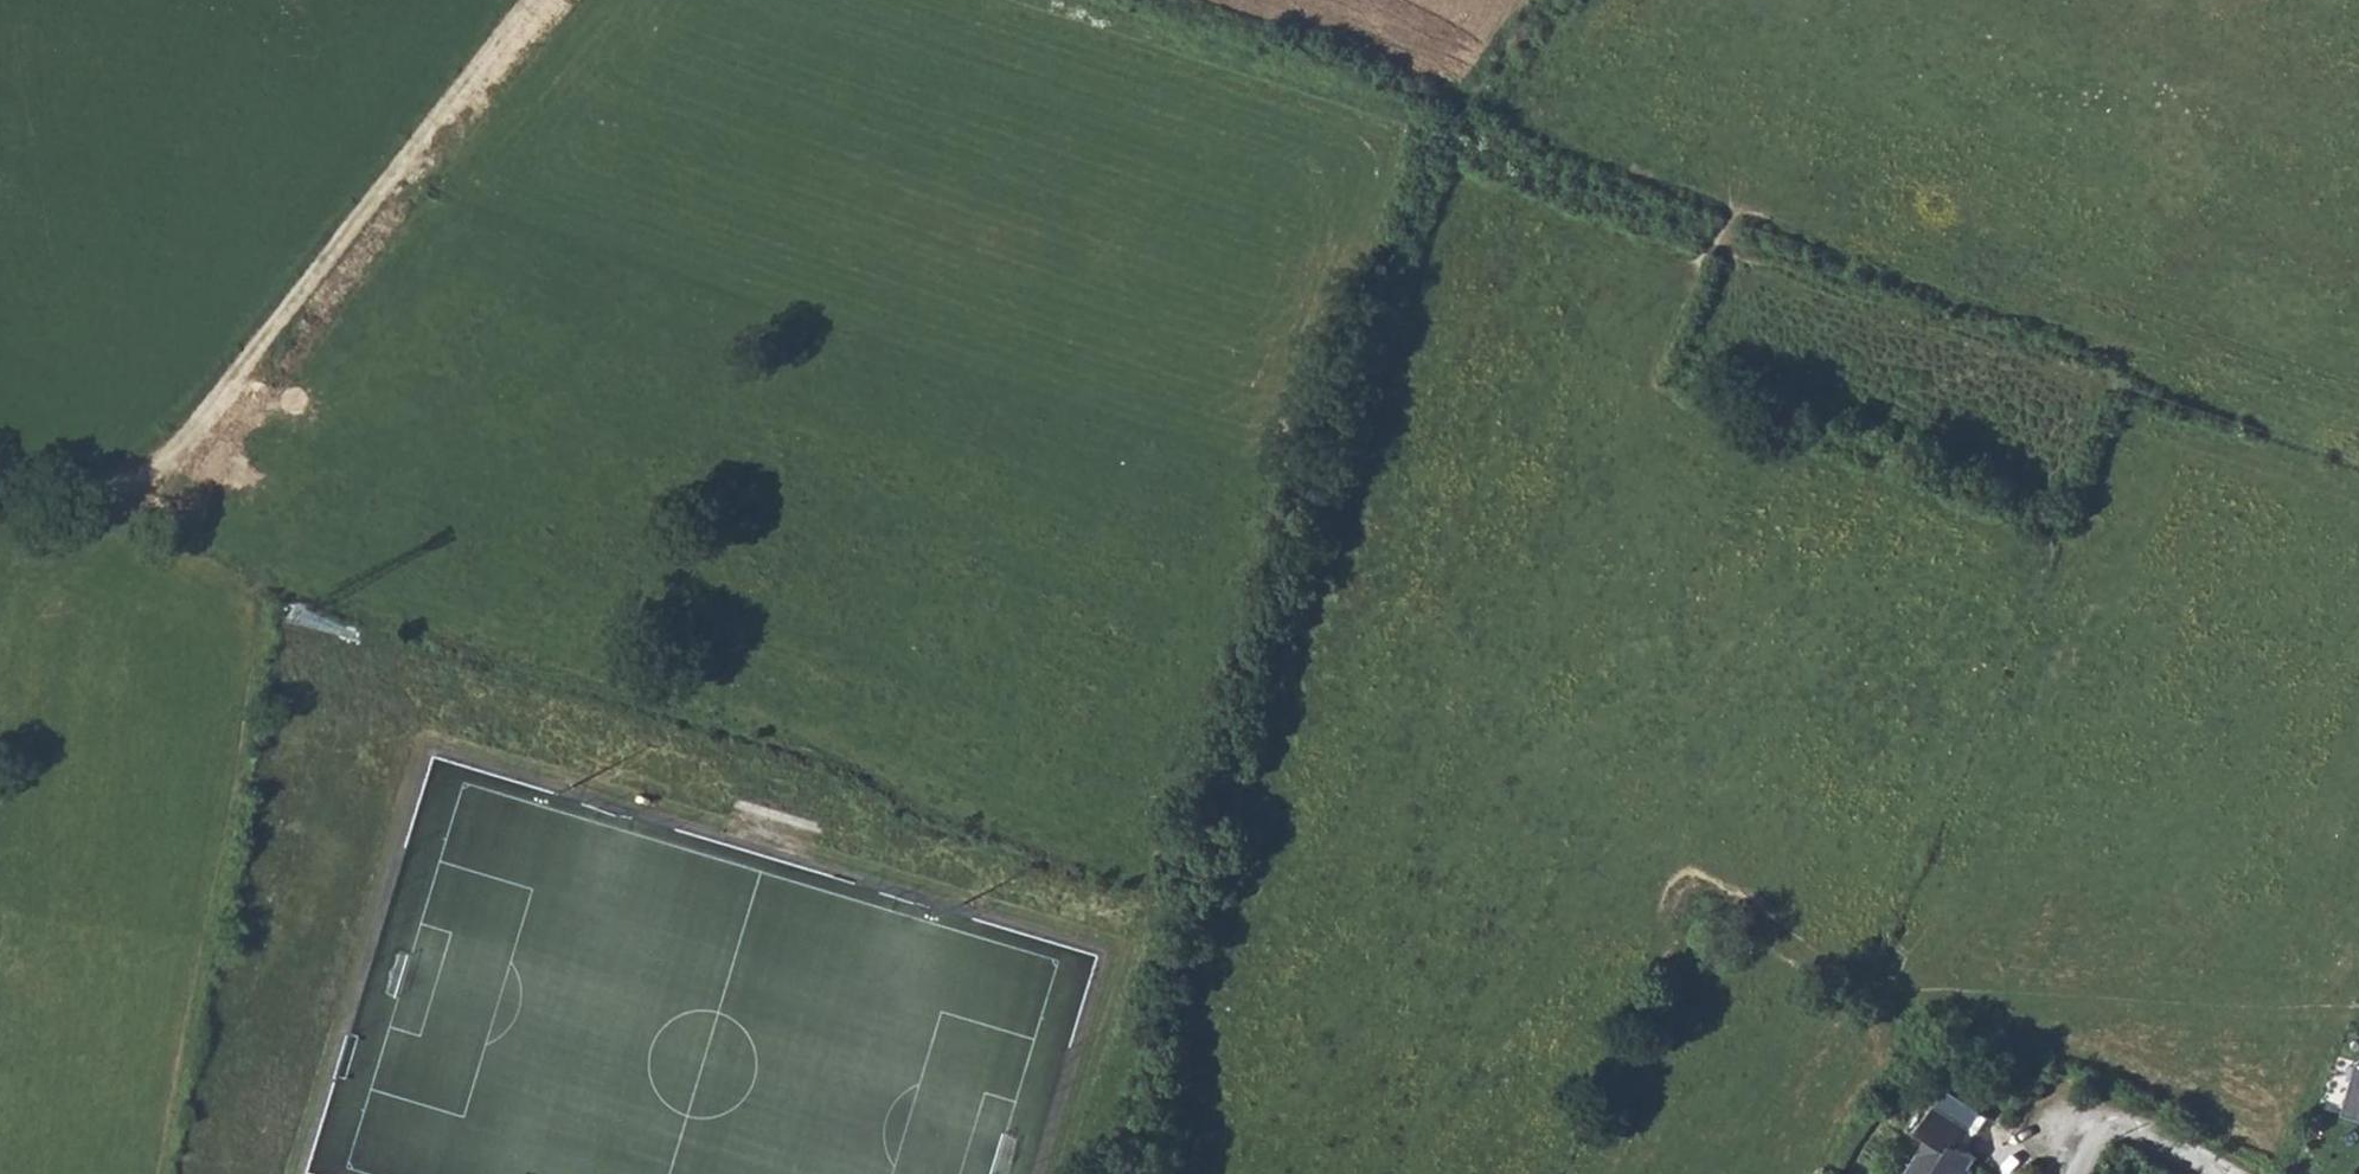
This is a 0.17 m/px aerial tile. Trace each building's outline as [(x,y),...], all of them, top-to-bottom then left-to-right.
[(2345,1116),(2358,1120),(2358,1065),(2345,1116)] [(1963,1072),(1951,1089),(1987,1112),(1999,1095),(1963,1072)] [(1951,1089),(1936,1113),(1945,1119),(1909,1173),(1969,1173),(1971,1172),(1974,1173),(1988,1154),(1985,1151),(1992,1139),(1975,1129),(1987,1112),(1951,1089)]
